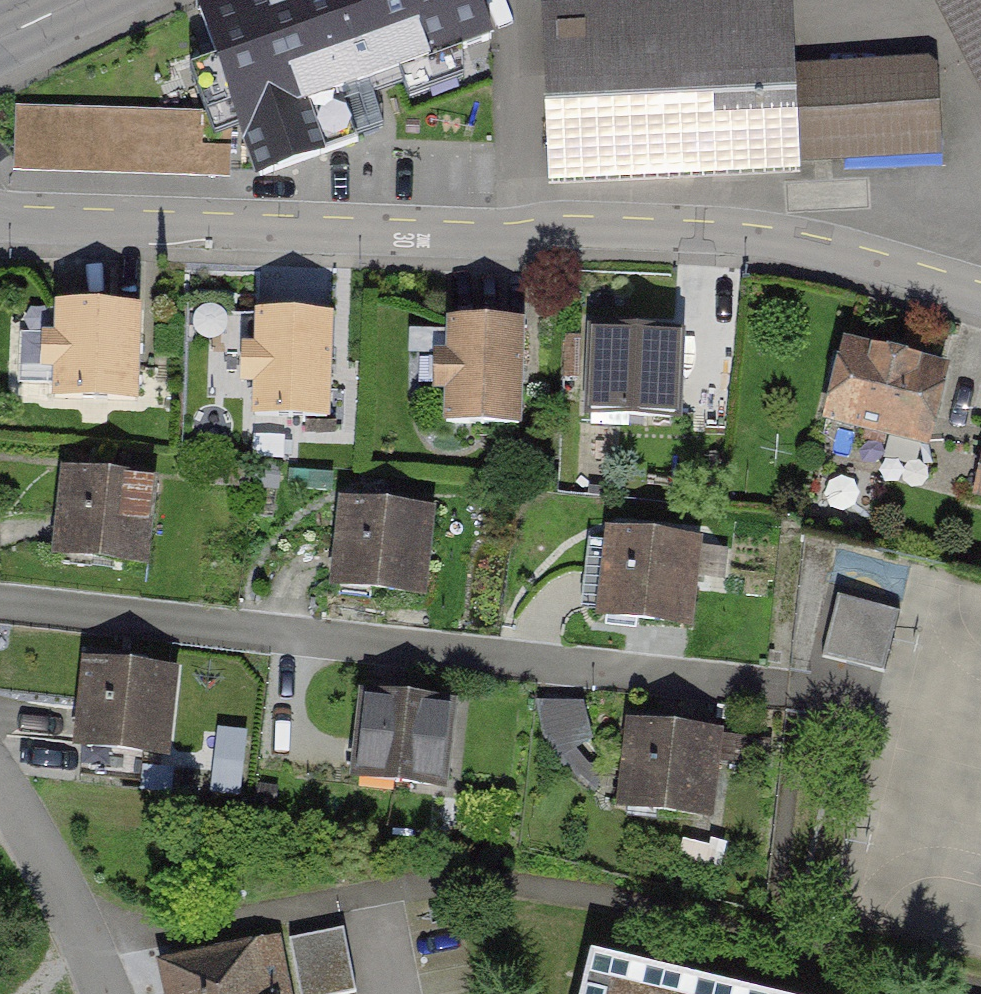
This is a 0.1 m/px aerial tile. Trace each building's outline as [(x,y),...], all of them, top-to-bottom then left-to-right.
[(189,11),(234,140),(488,53),(470,0),(221,0),(189,11)] [(980,78),(980,0),(942,0),(980,78)] [(798,11),(547,17),(551,189),(802,184),(798,11)] [(945,61),(802,67),(806,170),(949,163),(945,61)] [(136,419),(141,312),(48,308),(43,414),(136,419)] [(327,432),(328,318),(252,317),(251,432),(327,432)] [(517,439),(518,326),(453,326),(453,438),(517,439)] [(684,338),(585,335),(582,430),(681,433),(684,338)] [(950,376),(843,349),(824,426),(931,452),(950,376)] [(970,499),(980,502),(980,456),(970,499)] [(67,475),(56,569),(147,579),(158,485),(67,475)] [(337,509),(329,598),(425,606),(433,517),(337,509)] [(613,536),(603,628),(684,637),(694,545),(613,536)] [(862,581),(894,586),(891,604),(904,606),(912,561),(867,554),(862,581)] [(896,610),(838,597),(824,661),(851,668),(881,675),(896,610)] [(172,679),(80,671),(72,758),(163,766),(172,679)] [(462,708),(362,699),(355,785),(454,793),(462,708)] [(725,739),(624,728),(615,820),(715,831),(725,739)] [(157,948),(167,993),(292,993),(277,922),(157,948)] [(360,988),(352,924),(298,930),(306,993),(313,993),(360,988)] [(590,952),(580,993),(766,993),(590,952)]
